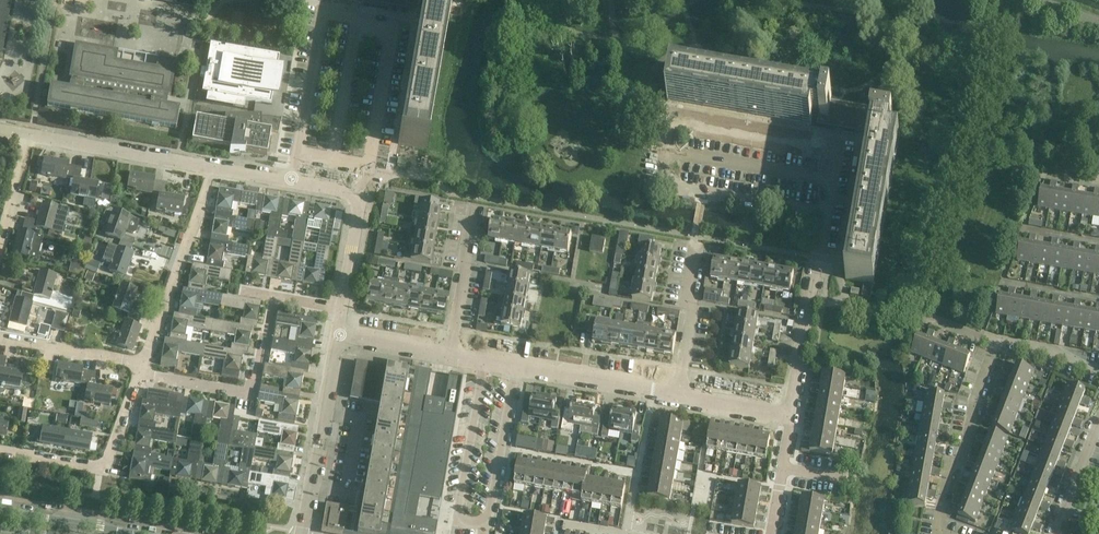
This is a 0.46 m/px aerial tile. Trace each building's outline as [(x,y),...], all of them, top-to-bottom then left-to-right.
[(2,57),(2,56),(3,56),(10,6),(11,7),(11,6),(10,6),(11,0),(0,0),(0,56),(2,57)] [(363,5),(363,4),(378,7),(388,8),(389,0),(338,0),(363,5)] [(398,144),(399,144),(426,149),(427,148),(426,148),(451,5),(452,0),(416,0),(414,7),(419,8),(423,9),(416,45),(399,144),(398,143),(398,144)] [(71,85),(70,85),(69,90),(69,91),(51,88),(51,87),(47,107),(48,107),(48,106),(70,110),(70,111),(77,113),(78,111),(111,117),(111,118),(118,120),(118,118),(152,124),(151,125),(159,127),(159,125),(176,128),(175,130),(176,130),(180,109),(167,107),(169,96),(170,96),(176,62),(158,58),(156,68),(111,60),(113,51),(118,52),(75,44),(75,45),(76,45),(70,78),(69,78),(72,79),(71,85)] [(211,44),(202,92),(212,94),(213,92),(217,93),(217,95),(222,96),(237,98),(271,104),(274,91),(270,90),(274,69),(277,70),(280,56),(263,53),(225,47),(225,49),(221,48),(221,46),(211,44)] [(672,72),(667,101),(668,101),(668,100),(811,125),(811,126),(812,122),(818,123),(834,126),(838,108),(837,107),(831,106),(832,99),(825,98),(823,98),(823,99),(673,73),(673,72),(672,72)] [(846,278),(845,279),(874,284),(875,284),(874,283),(898,141),(899,141),(900,140),(898,140),(900,134),(892,132),(893,125),(895,117),(874,114),(874,115),(869,114),(867,114),(863,135),(865,135),(872,136),(870,144),(869,150),(849,268),(848,271),(847,279),(846,278)] [(266,117),(261,117),(225,117),(224,123),(196,118),(192,142),(230,149),(230,153),(242,153),(243,153),(244,152),(245,151),(246,150),(253,151),(253,153),(267,155),(271,131),(278,132),(280,120),(266,117)] [(67,179),(73,180),(75,167),(68,166),(69,163),(47,159),(46,167),(43,166),(42,175),(67,179)] [(75,167),(73,180),(70,197),(95,201),(98,184),(80,181),(82,168),(75,167)] [(128,190),(153,195),(153,194),(159,195),(161,182),(154,181),(155,178),(133,174),(132,182),(129,181),(128,190)] [(158,198),(156,211),(181,216),(184,199),(165,196),(168,183),(161,182),(159,195),(158,198)] [(104,185),(102,199),(109,200),(111,186),(104,185)] [(1056,187),(1050,186),(1050,190),(1041,189),(1038,207),(1049,209),(1052,191),(1056,191),(1056,187)] [(257,207),(259,195),(220,189),(215,215),(232,217),(233,212),(231,211),(232,203),(257,207)] [(1063,193),(1060,211),(1071,213),(1074,195),(1078,195),(1078,191),(1072,190),(1071,194),(1063,193)] [(1049,209),(1060,211),(1063,193),(1056,191),(1052,191),(1049,209)] [(1085,197),(1082,215),(1093,217),(1096,199),(1098,199),(1098,194),(1094,194),(1093,198),(1085,197)] [(257,207),(256,213),(270,215),(266,237),(278,239),(282,217),(282,218),(282,217),(285,200),(259,195),(257,207)] [(1085,197),(1078,195),(1074,195),(1071,213),(1082,215),(1085,197)] [(414,206),(413,207),(420,208),(418,221),(437,224),(440,211),(437,211),(439,202),(415,198),(414,206)] [(285,200),(282,217),(282,218),(288,218),(288,216),(296,217),(292,241),(304,243),(307,227),(308,221),(307,221),(310,204),(285,200)] [(26,218),(24,225),(36,228),(37,228),(53,232),(61,234),(68,210),(60,208),(43,203),(38,221),(26,218)] [(308,221),(307,227),(321,230),(318,246),(330,248),(337,209),(310,204),(307,221),(308,221)] [(113,211),(104,235),(120,241),(120,242),(133,246),(135,240),(123,235),(125,231),(133,234),(135,233),(140,221),(130,217),(113,211)] [(215,215),(211,241),(228,243),(229,237),(226,237),(228,229),(252,233),(254,221),(232,217),(215,215)] [(415,220),(414,226),(417,227),(416,233),(435,237),(437,224),(418,221),(415,220)] [(503,242),(506,222),(492,220),(489,240),(503,242)] [(515,244),(519,225),(506,222),(503,242),(515,244)] [(36,228),(24,225),(22,231),(19,230),(13,252),(21,254),(20,256),(29,259),(31,251),(37,253),(40,244),(40,245),(43,237),(35,235),(35,234),(36,228)] [(529,246),(532,227),(519,225),(515,244),(529,246)] [(542,249),(545,229),(532,227),(529,246),(542,249)] [(555,251),(559,232),(545,229),(542,249),(555,251)] [(559,232),(555,251),(568,253),(572,234),(559,232)] [(413,247),(433,250),(435,237),(416,233),(413,247)] [(271,278),(274,261),(278,239),(266,237),(263,259),(248,256),(247,258),(247,259),(245,273),(271,278)] [(640,237),(638,246),(642,246),(640,259),(659,263),(661,250),(653,248),(654,239),(640,237)] [(606,240),(596,238),(593,238),(590,252),(603,255),(606,240)] [(1035,240),(1030,239),(1029,244),(1020,242),(1017,261),(1028,263),(1032,244),(1035,245),(1035,240)] [(206,266),(223,269),(224,263),(223,263),(224,255),(228,256),(247,259),(248,256),(250,247),(228,243),(211,241),(206,266)] [(271,278),(297,283),(300,266),(304,243),(292,241),(288,263),(274,261),(271,278)] [(109,244),(103,260),(111,263),(108,271),(125,277),(133,253),(130,252),(133,246),(120,242),(118,247),(117,246),(117,247),(109,244)] [(1051,248),(1043,246),(1039,265),(1050,267),(1054,248),(1057,249),(1058,244),(1052,243),(1051,248)] [(1028,263),(1039,265),(1043,246),(1035,245),(1032,244),(1028,263)] [(300,266),(297,283),(323,287),(330,248),(318,246),(313,270),(306,269),(306,267),(300,266)] [(405,246),(403,259),(411,261),(430,264),(430,263),(432,263),(434,256),(432,255),(433,250),(413,247),(405,246)] [(1065,250),(1061,269),(1072,271),(1076,252),(1079,253),(1080,248),(1073,247),(1072,252),(1065,250)] [(1050,267),(1061,269),(1065,250),(1057,249),(1054,248),(1050,267)] [(1083,273),(1094,274),(1098,256),(1098,252),(1095,251),(1095,255),(1087,254),(1083,273)] [(1083,273),(1087,254),(1079,253),(1076,252),(1072,271),(1083,273)] [(498,265),(500,259),(499,259),(500,258),(486,256),(485,263),(498,265)] [(657,276),(659,263),(640,259),(637,272),(657,276)] [(725,281),(728,261),(714,259),(711,278),(725,281)] [(725,281),(738,283),(741,263),(728,261),(725,281)] [(751,285),(754,266),(741,263),(738,283),(751,285)] [(192,264),(187,289),(205,293),(207,279),(229,283),(231,271),(232,270),(223,269),(206,266),(192,264)] [(764,288),(767,268),(754,266),(751,285),(764,288)] [(767,268),(764,288),(771,289),(771,291),(777,292),(777,290),(781,270),(767,268)] [(430,276),(438,277),(440,270),(431,269),(430,276)] [(438,277),(452,280),(453,273),(440,270),(438,277)] [(794,273),(781,270),(777,290),(790,292),(794,273)] [(21,293),(34,297),(34,296),(51,301),(57,276),(40,271),(35,290),(23,286),(21,293)] [(509,285),(528,288),(530,276),(511,272),(509,285)] [(637,272),(635,285),(654,289),(657,276),(637,272)] [(383,285),(379,304),(392,306),(396,287),(397,280),(384,278),(383,285)] [(379,304),(383,285),(369,282),(366,302),(379,304)] [(864,284),(862,296),(870,297),(873,285),(864,284)] [(128,315),(140,320),(143,313),(131,309),(137,291),(121,285),(112,309),(128,315)] [(528,288),(509,285),(506,298),(526,301),(528,288)] [(654,289),(635,285),(633,299),(652,303),(654,289)] [(396,287),(392,306),(406,309),(409,289),(396,287)] [(409,289),(406,309),(419,311),(422,292),(415,290),(416,288),(410,287),(409,289)] [(205,293),(187,289),(183,289),(178,314),(195,318),(196,317),(197,312),(194,311),(196,303),(221,307),(223,296),(205,293)] [(422,292),(419,311),(432,313),(436,291),(423,289),(422,292)] [(436,291),(432,313),(446,316),(449,296),(441,295),(442,292),(436,291)] [(34,297),(21,293),(19,299),(16,299),(10,320),(18,322),(17,325),(26,327),(32,302),(34,297)] [(1015,294),(1009,293),(1008,297),(999,296),(996,314),(1008,316),(1011,298),(1014,298),(1015,294)] [(707,302),(721,304),(722,298),(722,297),(708,295),(707,302)] [(223,296),(221,307),(244,312),(242,319),(241,319),(240,325),(248,327),(252,328),(257,329),(261,302),(223,296)] [(1030,301),(1022,300),(1019,318),(1030,320),(1033,302),(1036,302),(1037,298),(1031,297),(1030,301)] [(526,301),(506,298),(504,311),(523,315),(526,301)] [(1008,316),(1019,318),(1022,300),(1014,298),(1011,298),(1008,316)] [(1052,305),(1044,304),(1041,322),(1052,324),(1055,306),(1058,306),(1059,302),(1053,301),(1052,305)] [(1030,320),(1041,322),(1044,304),(1036,302),(1033,302),(1030,320)] [(1074,309),(1066,308),(1063,326),(1074,328),(1077,310),(1080,310),(1081,306),(1075,305),(1074,309)] [(1052,324),(1063,326),(1066,308),(1058,306),(1055,306),(1052,324)] [(1085,330),(1096,332),(1098,313),(1098,314),(1098,309),(1097,308),(1096,313),(1088,312),(1085,330)] [(497,310),(495,324),(521,329),(523,315),(504,311),(497,310)] [(667,310),(666,316),(665,316),(665,317),(679,319),(680,312),(667,310)] [(1074,328),(1085,330),(1088,312),(1080,310),(1077,310),(1074,328)] [(278,313),(276,325),(298,329),(296,337),(295,343),(296,343),(296,344),(313,347),(317,320),(278,313)] [(739,313),(737,326),(756,329),(759,316),(739,313)] [(174,314),(169,340),(187,342),(188,336),(185,336),(187,328),(211,332),(213,320),(196,317),(195,318),(178,314),(174,314)] [(138,326),(140,320),(128,315),(117,345),(133,351),(141,327),(138,326)] [(590,317),(588,332),(595,334),(593,341),(607,344),(611,324),(611,321),(590,317)] [(248,327),(240,325),(213,321),(211,332),(235,336),(234,345),(231,344),(230,350),(243,353),(247,354),(252,328),(248,327)] [(611,324),(607,344),(620,346),(623,327),(611,324)] [(756,329),(737,326),(734,339),(754,342),(756,329)] [(623,327),(620,346),(634,348),(637,329),(623,327)] [(637,329),(634,348),(646,351),(650,331),(637,329)] [(650,331),(646,351),(659,353),(663,333),(663,331),(657,330),(657,332),(650,331)] [(663,333),(659,353),(673,355),(676,336),(669,335),(669,332),(663,331),(663,333)] [(933,337),(928,335),(926,339),(918,336),(911,353),(922,357),(929,340),(932,341),(933,337)] [(186,343),(169,340),(165,339),(160,365),(177,368),(178,361),(176,361),(177,353),(202,357),(204,346),(186,343)] [(283,364),(282,367),(291,369),(304,371),(304,372),(308,372),(313,347),(295,344),(296,343),(295,343),(273,339),(271,351),(296,355),(294,363),(292,363),(292,365),(283,364)] [(732,352),(752,356),(754,342),(734,339),(732,352)] [(922,357),(932,361),(939,344),(932,341),(929,340),(922,357)] [(947,347),(939,344),(932,361),(943,365),(949,348),(952,349),(954,345),(948,343),(947,347)] [(204,345),(202,357),(224,361),(223,369),(221,376),(238,379),(243,353),(230,350),(204,345)] [(943,365),(953,369),(960,352),(952,349),(949,348),(943,365)] [(752,356),(732,352),(730,366),(749,369),(752,356)] [(960,352),(953,369),(964,374),(971,356),(960,352)] [(1,395),(4,395),(5,392),(6,390),(20,393),(23,373),(4,370),(7,358),(0,357),(0,358),(0,395),(1,395)] [(350,398),(381,403),(358,533),(435,533),(437,523),(410,518),(410,517),(411,517),(412,517),(413,517),(414,516),(415,516),(415,515),(416,514),(416,513),(416,512),(416,511),(416,510),(416,509),(415,508),(415,507),(414,507),(413,507),(413,506),(412,506),(407,505),(409,495),(441,500),(463,378),(450,375),(445,402),(426,398),(430,373),(430,372),(412,369),(412,366),(398,363),(397,369),(357,362),(356,363),(350,398)] [(87,385),(89,372),(83,371),(83,368),(61,364),(60,372),(57,372),(56,381),(81,385),(81,384),(87,385)] [(299,398),(304,372),(304,371),(291,369),(282,367),(264,364),(262,376),(285,380),(282,394),(282,395),(299,398)] [(1014,372),(1013,375),(1030,382),(1034,371),(1017,364),(1014,372)] [(1009,385),(1026,392),(1030,382),(1013,375),(1014,372),(1009,371),(1007,376),(1011,378),(1009,385)] [(96,373),(89,372),(87,385),(84,401),(109,406),(112,389),(94,386),(96,373)] [(813,384),(821,385),(821,383),(844,387),(846,377),(823,373),(822,381),(814,380),(813,384)] [(812,394),(819,395),(819,393),(842,397),(844,387),(821,383),(821,385),(820,391),(812,389),(812,394)] [(1084,406),(1087,400),(1082,399),(1085,391),(1068,384),(1064,395),(1081,401),(1080,404),(1084,406)] [(1022,403),(1026,392),(1009,385),(1006,393),(1004,396),(1022,403)] [(180,419),(181,415),(180,415),(181,408),(176,407),(170,406),(171,394),(148,390),(146,401),(142,401),(138,427),(155,430),(156,424),(154,423),(155,415),(180,419)] [(295,423),(299,398),(282,395),(282,394),(260,390),(258,402),(280,406),(278,420),(295,423)] [(1000,406),(1018,413),(1022,403),(1004,396),(1006,393),(1001,391),(999,397),(1003,399),(1000,406)] [(947,410),(948,404),(943,404),(945,395),(926,392),(924,403),(943,406),(942,410),(947,410)] [(819,393),(819,395),(818,400),(811,399),(810,403),(817,404),(818,403),(841,407),(842,397),(819,393)] [(170,406),(176,407),(178,395),(171,394),(170,406)] [(541,420),(545,396),(533,394),(531,408),(524,407),(522,423),(528,424),(529,418),(541,420)] [(178,395),(176,407),(181,408),(184,398),(184,396),(178,395)] [(1064,395),(1060,405),(1077,412),(1080,404),(1081,401),(1064,395)] [(557,398),(545,396),(541,420),(552,422),(551,428),(558,429),(561,413),(554,412),(557,398)] [(180,415),(181,415),(187,416),(187,414),(195,416),(191,440),(202,442),(207,420),(206,420),(209,403),(184,398),(181,408),(180,415)] [(581,427),(585,403),(573,401),(572,410),(565,409),(561,430),(573,432),(574,426),(581,427)] [(209,403),(206,420),(207,420),(212,421),(213,419),(221,420),(217,444),(228,446),(228,447),(229,447),(231,431),(234,417),(235,407),(209,403)] [(585,403),(581,427),(582,427),(580,433),(591,435),(598,436),(601,420),(594,419),(597,405),(585,403)] [(808,413),(816,414),(816,412),(839,416),(841,407),(818,403),(817,404),(816,410),(809,409),(808,413)] [(922,414),(941,417),(942,410),(943,406),(924,403),(922,414)] [(1077,412),(1060,405),(1056,416),(1073,422),(1072,425),(1076,427),(1078,421),(1074,419),(1077,412)] [(1000,406),(998,414),(996,417),(1014,423),(1018,413),(1000,406)] [(20,408),(17,422),(25,423),(27,410),(20,408)] [(621,434),(625,410),(613,408),(611,422),(604,421),(602,437),(608,438),(609,432),(621,434)] [(637,412),(625,410),(621,434),(632,436),(631,442),(638,443),(641,427),(634,426),(637,412)] [(807,423),(814,424),(814,422),(837,426),(839,416),(816,412),(816,414),(815,420),(807,418),(807,423)] [(1014,423),(996,417),(998,414),(993,412),(991,418),(995,419),(992,427),(1010,434),(1014,423)] [(941,417),(922,414),(920,425),(939,428),(938,431),(943,432),(944,426),(939,425),(941,417)] [(1069,433),(1072,425),(1073,422),(1056,416),(1052,426),(1069,433)] [(231,431),(229,447),(242,449),(254,451),(255,447),(257,435),(238,432),(240,418),(234,417),(231,431)] [(98,422),(81,418),(79,426),(97,430),(98,422)] [(3,437),(5,429),(7,429),(9,421),(0,419),(0,436),(3,437)] [(651,429),(659,431),(660,429),(682,433),(684,423),(661,419),(660,427),(652,425),(651,429)] [(721,429),(719,429),(714,428),(715,420),(711,419),(710,427),(711,428),(707,450),(717,452),(721,429)] [(278,445),(277,451),(294,454),(298,428),(259,421),(257,433),(281,437),(280,445),(278,445)] [(717,452),(727,454),(731,431),(729,431),(724,430),(725,422),(721,421),(719,429),(721,429),(717,452)] [(805,432),(812,434),(813,432),(836,436),(837,426),(814,422),(814,424),(813,429),(806,428),(805,432)] [(731,423),(729,431),(731,431),(727,454),(737,455),(741,433),(739,432),(733,431),(735,423),(731,423)] [(750,434),(749,434),(743,433),(744,425),(740,424),(739,432),(741,433),(737,455),(746,457),(750,434)] [(920,425),(918,436),(937,439),(938,431),(939,428),(920,425)] [(65,447),(68,431),(43,426),(41,435),(44,436),(43,444),(65,447)] [(760,436),(758,436),(753,435),(754,427),(750,426),(749,434),(750,434),(746,457),(756,459),(760,436)] [(1066,440),(1069,433),(1052,426),(1047,436),(1065,443),(1064,446),(1068,448),(1070,442),(1066,440)] [(138,427),(133,453),(150,456),(151,449),(149,449),(151,441),(175,446),(177,433),(155,430),(138,427)] [(760,436),(756,459),(766,460),(770,438),(762,436),(764,428),(760,428),(758,436),(760,436)] [(650,439),(657,440),(658,439),(680,443),(682,433),(660,429),(659,431),(658,436),(650,435),(650,439)] [(92,435),(68,431),(65,447),(86,451),(88,443),(90,444),(92,435)] [(991,431),(988,439),(986,442),(1004,449),(1008,438),(991,431)] [(803,442),(811,443),(811,441),(834,445),(836,436),(813,432),(812,434),(811,439),(804,438),(803,442)] [(937,439),(918,436),(916,447),(935,450),(934,453),(939,454),(940,448),(935,447),(937,439)] [(1047,436),(1043,447),(1061,453),(1064,446),(1065,443),(1047,436)] [(985,445),(982,453),(1000,459),(1004,449),(986,442),(988,439),(983,438),(981,443),(985,445)] [(656,448),(679,452),(680,443),(658,439),(657,440),(657,446),(649,445),(648,449),(656,450),(656,448)] [(170,476),(196,481),(199,463),(202,442),(191,440),(187,464),(178,463),(179,460),(173,459),(171,471),(170,476)] [(811,441),(811,443),(810,449),(802,447),(802,452),(810,453),(810,452),(832,456),(834,445),(811,441)] [(199,463),(196,481),(222,485),(225,468),(224,468),(228,447),(228,446),(217,444),(213,466),(199,463)] [(254,451),(253,459),(277,463),(275,471),(273,470),(272,476),(289,479),(294,454),(277,451),(255,447),(254,451)] [(916,447),(915,458),(933,461),(934,453),(935,450),(916,447)] [(1061,453),(1043,447),(1039,457),(1057,464),(1056,467),(1060,468),(1062,463),(1058,461),(1061,453)] [(677,462),(679,452),(656,448),(656,450),(655,456),(647,454),(646,458),(654,460),(654,458),(677,462)] [(225,468),(222,485),(248,490),(248,485),(250,473),(253,459),(254,451),(242,449),(238,473),(230,472),(230,469),(225,468)] [(133,453),(129,479),(149,482),(151,476),(149,476),(150,467),(171,471),(173,459),(150,456),(133,453)] [(996,470),(1000,459),(982,453),(979,460),(978,463),(996,470)] [(515,485),(525,487),(529,464),(527,464),(522,463),(523,455),(519,454),(517,463),(519,463),(515,485)] [(529,456),(527,464),(529,464),(525,487),(535,488),(538,466),(537,466),(531,465),(533,457),(529,456)] [(1053,474),(1056,467),(1057,464),(1039,457),(1035,467),(1053,474)] [(538,458),(537,466),(538,466),(535,488),(544,490),(548,468),(546,467),(541,466),(542,458),(538,458)] [(644,468),(652,469),(653,468),(675,472),(677,462),(654,458),(654,460),(653,465),(645,464),(644,468)] [(915,458),(913,469),(931,472),(931,475),(935,476),(936,470),(932,469),(933,461),(915,458)] [(548,468),(544,490),(554,492),(558,469),(556,469),(551,468),(552,460),(548,459),(546,467),(548,468)] [(974,473),(992,480),(996,470),(978,463),(979,460),(975,459),(973,464),(977,466),(974,473)] [(568,471),(566,471),(560,470),(562,462),(558,461),(556,469),(558,469),(554,492),(564,494),(568,471)] [(567,463),(566,471),(568,471),(564,494),(573,495),(577,473),(576,472),(570,471),(571,463),(567,463)] [(577,464),(576,472),(577,473),(573,495),(583,497),(586,480),(587,480),(587,475),(587,474),(585,474),(580,473),(581,465),(577,464)] [(1050,482),(1053,474),(1035,467),(1031,478),(1049,485),(1048,487),(1052,489),(1054,483),(1050,482)] [(653,468),(652,469),(651,475),(643,474),(643,478),(651,479),(651,477),(674,481),(675,472),(653,468)] [(913,469),(911,480),(929,483),(931,475),(931,472),(913,469)] [(250,473),(248,485),(272,489),(271,497),(269,497),(268,503),(264,502),(285,506),(289,479),(272,476),(272,477),(250,473)] [(606,483),(604,483),(598,482),(600,474),(596,473),(594,481),(596,482),(592,504),(602,506),(606,483)] [(988,491),(992,480),(974,473),(971,481),(970,484),(988,491)] [(615,485),(614,485),(608,484),(609,476),(605,475),(604,483),(606,483),(602,506),(611,507),(615,485)] [(615,485),(611,507),(622,509),(626,487),(618,485),(619,477),(615,477),(614,485),(615,485)] [(641,487),(649,489),(649,487),(672,491),(674,481),(651,477),(651,479),(650,485),(642,483),(641,487)] [(1031,478),(1027,488),(1045,495),(1048,487),(1049,485),(1031,478)] [(966,494),(984,501),(988,491),(970,484),(971,481),(967,479),(965,485),(969,487),(966,494)] [(596,482),(594,481),(587,480),(586,480),(583,497),(582,502),(592,504),(596,482)] [(911,480),(909,491),(927,494),(927,497),(931,498),(932,492),(928,491),(929,483),(911,480)] [(760,499),(760,497),(761,491),(769,493),(770,489),(761,487),(761,489),(739,485),(737,495),(760,499)] [(670,501),(672,491),(649,487),(649,489),(648,494),(640,493),(639,497),(648,499),(648,497),(670,501)] [(1045,495),(1027,488),(1023,499),(1041,505),(1040,508),(1044,510),(1046,504),(1042,503),(1045,495)] [(925,506),(927,497),(927,494),(909,491),(907,502),(925,506)] [(980,511),(984,501),(966,494),(963,502),(962,505),(980,511)] [(737,495),(735,505),(758,508),(758,507),(759,501),(767,502),(768,498),(760,497),(760,499),(737,495)] [(792,508),(800,509),(800,507),(824,511),(825,501),(802,497),(801,505),(793,504),(792,508)] [(1019,509),(1037,516),(1040,508),(1041,505),(1023,499),(1019,509)] [(959,500),(956,507),(961,508),(958,516),(976,522),(980,511),(962,505),(963,502),(959,500)] [(758,508),(735,505),(734,514),(756,518),(756,516),(757,511),(765,512),(766,508),(758,507),(758,508)] [(822,521),(824,511),(800,507),(800,509),(799,515),(791,513),(791,517),(798,519),(799,517),(822,521)] [(1034,523),(1037,516),(1019,509),(1015,519),(1033,526),(1032,529),(1036,531),(1038,525),(1034,523)] [(330,510),(327,529),(344,532),(348,513),(330,510)] [(756,518),(734,514),(732,524),(754,528),(756,520),(764,522),(764,518),(756,516),(756,518)] [(545,530),(546,528),(547,523),(555,524),(555,520),(547,518),(547,520),(525,516),(523,526),(545,530)] [(820,531),(822,521),(799,517),(798,519),(797,524),(790,523),(789,527),(797,528),(797,527),(820,531)] [(1032,529),(1033,526),(1015,519),(1011,530),(1021,533),(1030,533),(1032,529)] [(545,532),(553,533),(554,530),(546,528),(545,530),(523,526),(521,533),(545,533),(545,532)]
